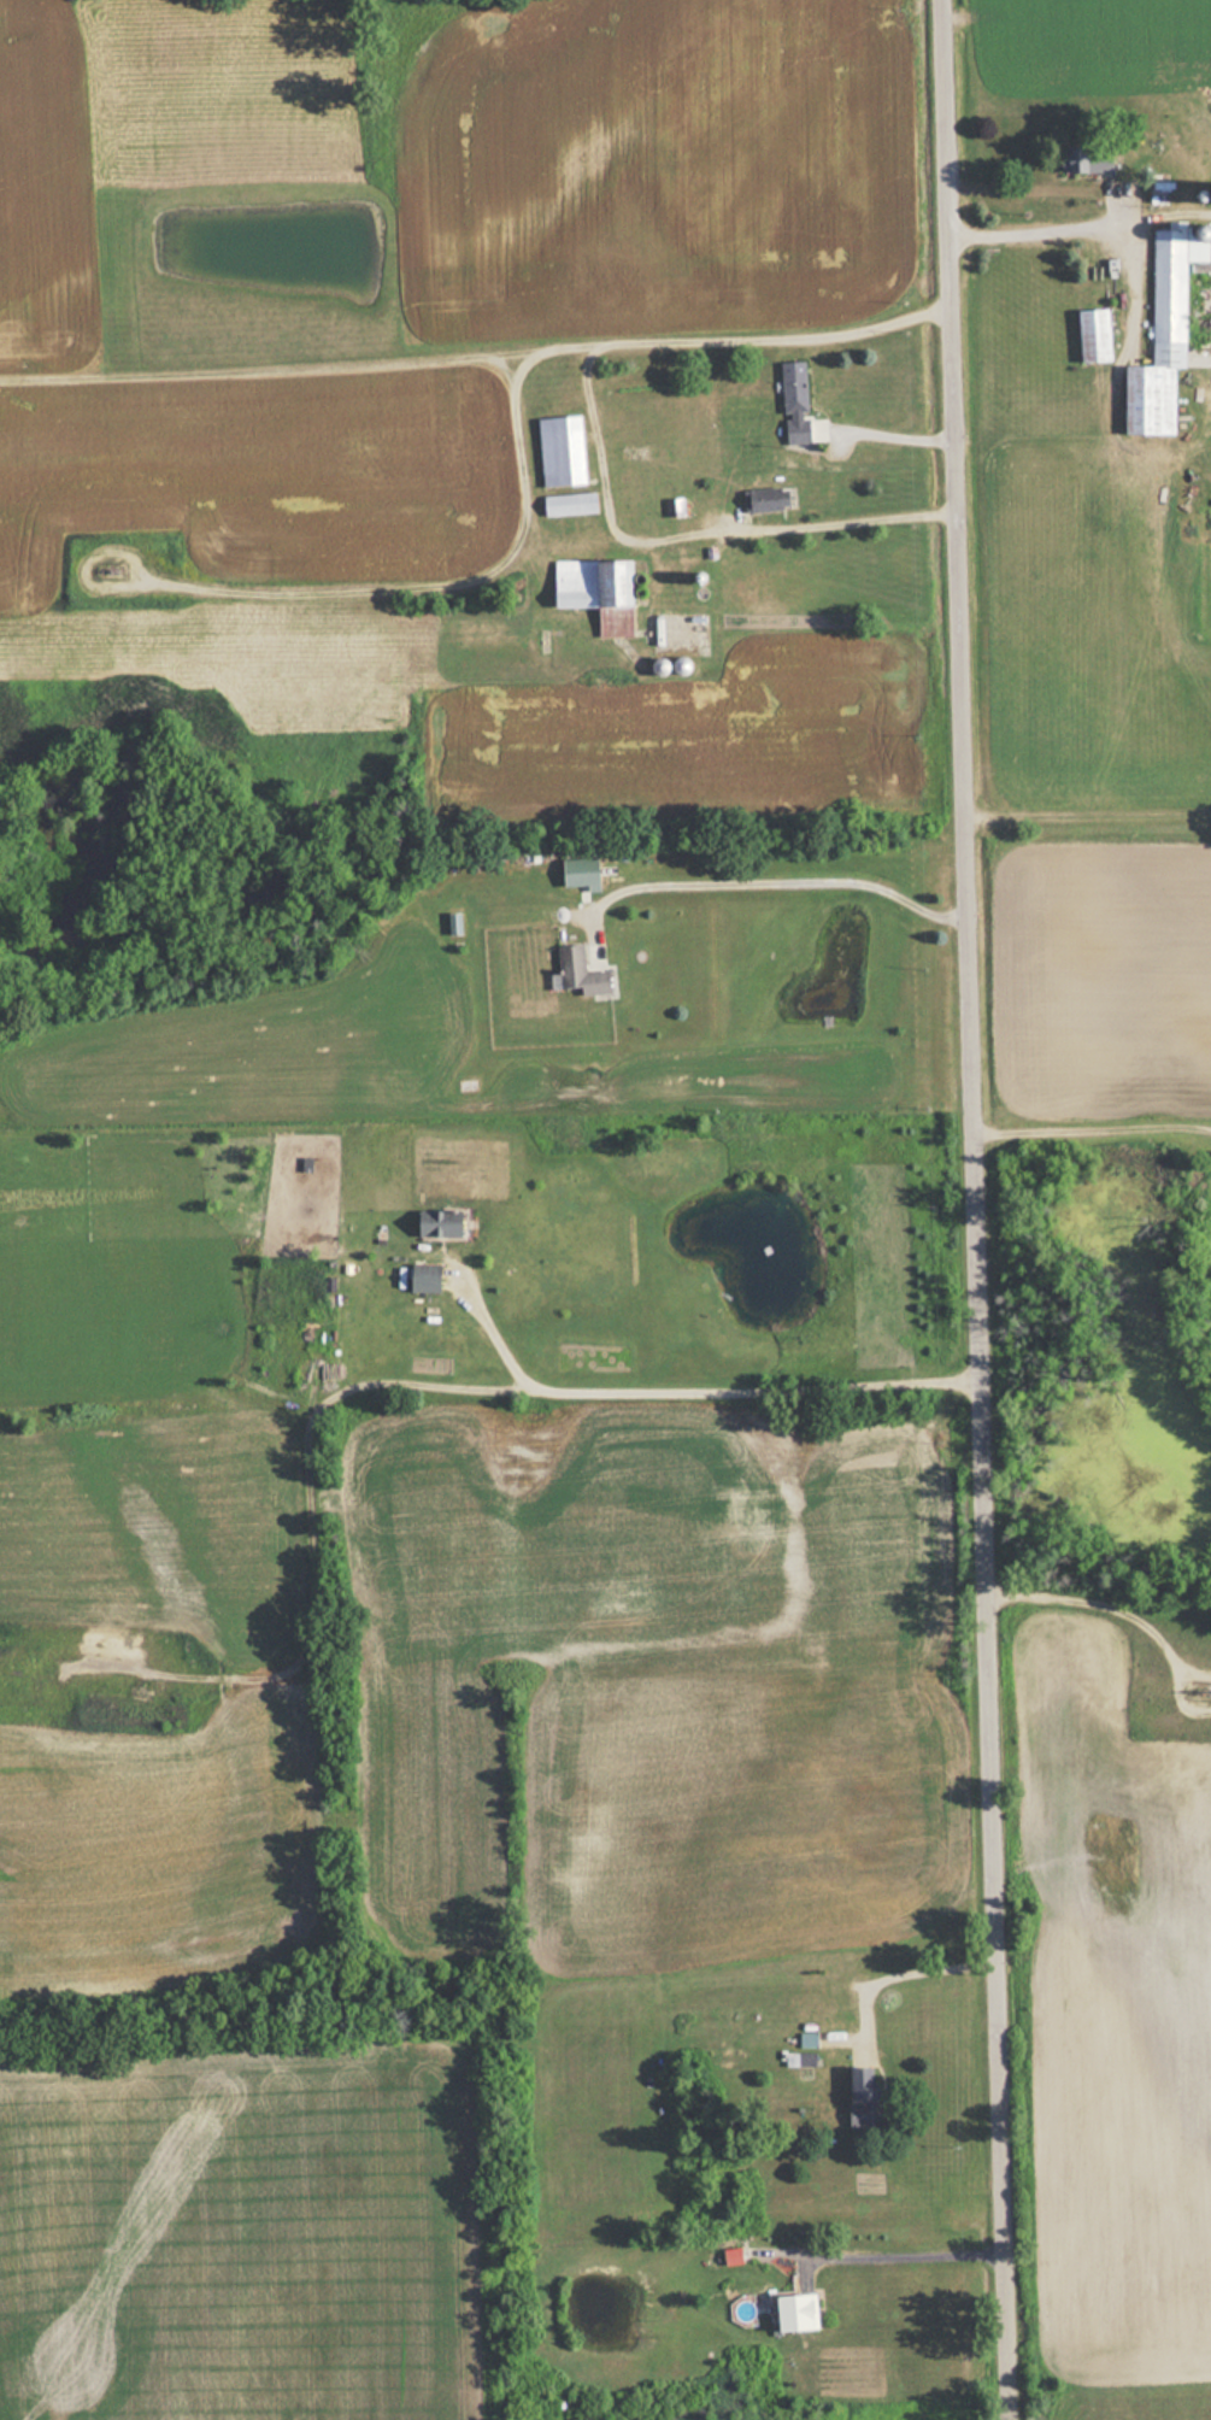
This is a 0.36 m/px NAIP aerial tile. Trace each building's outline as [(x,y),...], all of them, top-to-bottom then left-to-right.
[(1112,173),(1112,145),(1058,145),(1058,173),(1112,173)] [(1150,202),(1210,202),(1210,182),(1150,182),(1150,202)] [(1151,226),(1150,365),(1122,365),(1122,403),(1133,403),(1133,418),(1171,418),(1171,367),(1182,367),(1183,261),(1210,261),(1210,226),(1151,226)] [(1108,361),(1106,308),(1074,308),(1076,362),(1108,361)] [(779,361),(781,443),(808,442),(806,361),(779,361)] [(577,414),(535,417),(541,486),(582,483),(577,414)] [(787,486),(741,487),(741,510),(788,508),(787,486)] [(594,514),(593,492),(539,494),(539,516),(594,514)] [(549,560),(550,607),(625,606),(624,559),(549,560)] [(595,857),(557,857),(557,885),(583,885),(583,891),(595,891),(595,857)] [(611,968),(583,971),(581,944),(554,946),(556,975),(550,976),(550,989),(574,987),(575,997),(613,994),(611,968)] [(457,1236),(457,1211),(407,1211),(407,1236),(457,1236)] [(438,1264),(396,1264),(396,1292),(438,1292),(438,1264)] [(798,2033),(798,2047),(815,2047),(815,2033),(798,2033)] [(814,2051),(782,2051),(782,2066),(814,2066),(814,2051)] [(877,2065),(844,2065),(843,2129),(876,2129),(877,2065)] [(813,2292),(767,2294),(769,2330),(814,2328),(813,2292)]
